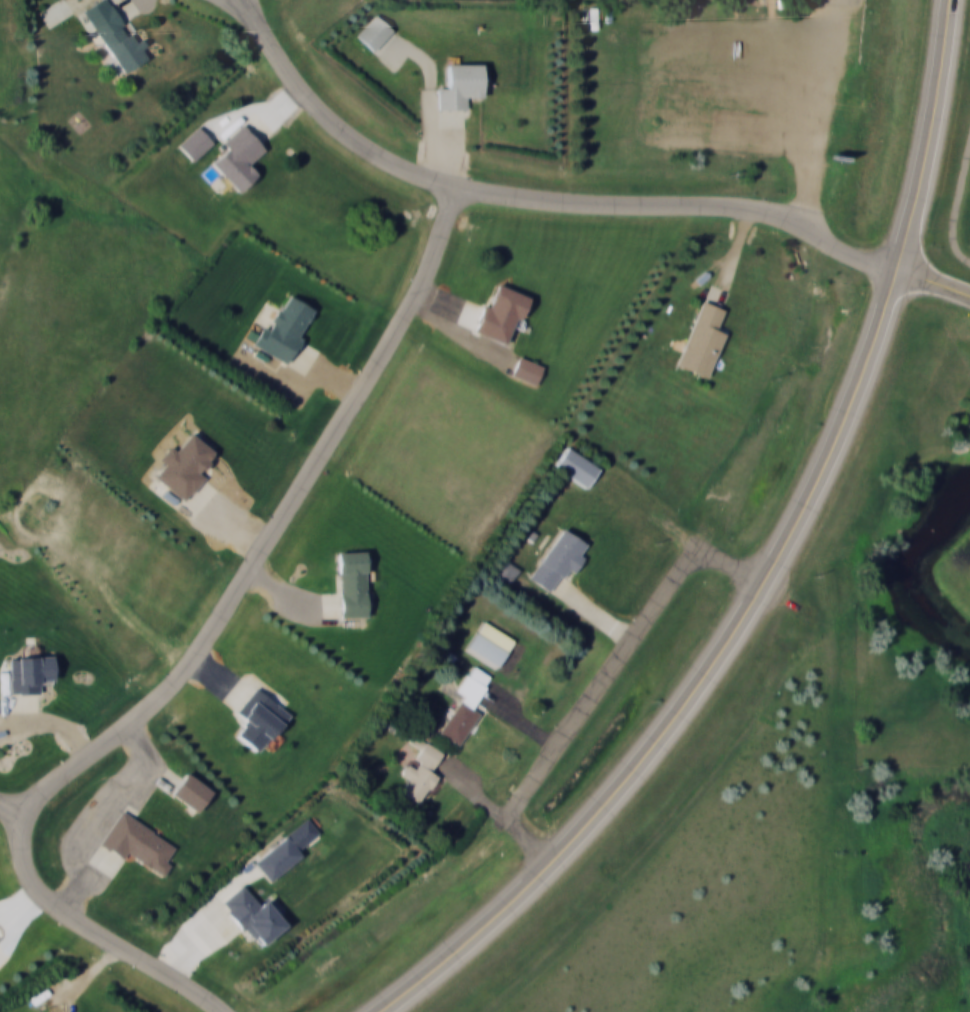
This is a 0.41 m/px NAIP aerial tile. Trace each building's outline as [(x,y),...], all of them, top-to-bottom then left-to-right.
[(121,73),(147,57),(110,0),(96,0),(81,10),(121,73)] [(374,52),(394,29),(375,13),(356,35),(374,52)] [(470,109),(470,98),(482,98),(482,63),(448,63),(448,86),(437,86),(437,109),(470,109)] [(219,142),(226,151),(211,164),(236,192),(257,174),(249,165),(266,151),(241,123),(219,142)] [(504,343),(511,324),(520,327),(531,296),(491,281),(473,332),(504,343)] [(318,310),(285,291),(253,345),(286,364),(318,310)] [(724,332),(715,328),(723,308),(701,299),(675,365),(706,377),(724,332)] [(510,374),(535,385),(544,366),(519,354),(510,374)] [(155,480),(185,501),(205,473),(200,470),(214,449),(191,433),(179,451),(170,444),(157,463),(164,468),(155,480)] [(598,467),(566,446),(553,466),(585,487),(598,467)] [(529,579),(548,590),(559,572),(568,577),(589,543),(561,526),(529,579)] [(364,550),(337,551),(338,617),(366,616),(364,550)] [(520,569),(504,556),(489,574),(506,587),(520,569)] [(496,668),(508,651),(477,630),(466,646),(496,668)] [(8,656),(8,693),(41,693),(41,682),(52,682),(52,656),(8,656)] [(492,677),(472,664),(455,690),(463,695),(438,732),(459,746),(482,712),(473,706),(492,677)] [(257,753),(290,712),(256,684),(236,709),(244,715),(231,732),(257,753)] [(400,792),(420,804),(436,775),(429,771),(441,750),(423,739),(411,760),(409,759),(401,772),(409,776),(400,792)] [(194,812),(211,791),(186,770),(169,792),(194,812)] [(99,844),(125,860),(128,855),(162,875),(179,846),(119,810),(99,844)] [(303,854),(299,849),(311,840),(312,842),(321,836),(307,817),(251,859),(268,881),(303,854)] [(256,948),(285,925),(263,896),(255,902),(240,884),(219,901),(256,948)]
